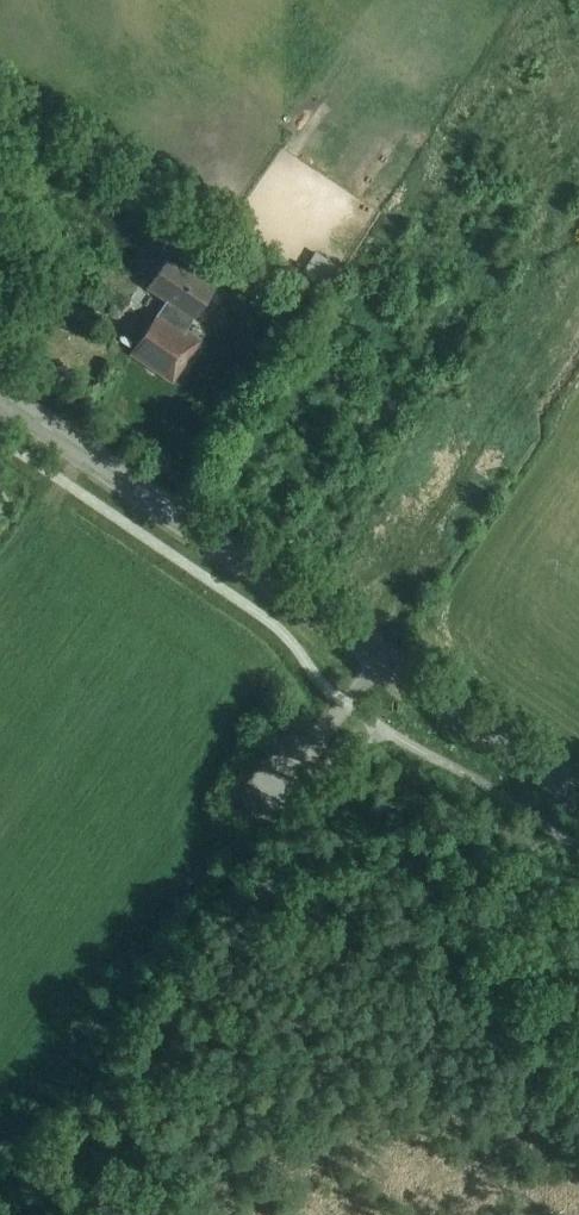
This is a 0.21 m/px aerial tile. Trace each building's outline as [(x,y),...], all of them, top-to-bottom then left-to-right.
[(330,249),(317,270),(346,288),(359,266),(330,249)] [(218,282),(196,267),(171,250),(146,287),(167,301),(160,312),(131,353),(173,381),(201,340),(186,329),(218,282)]
